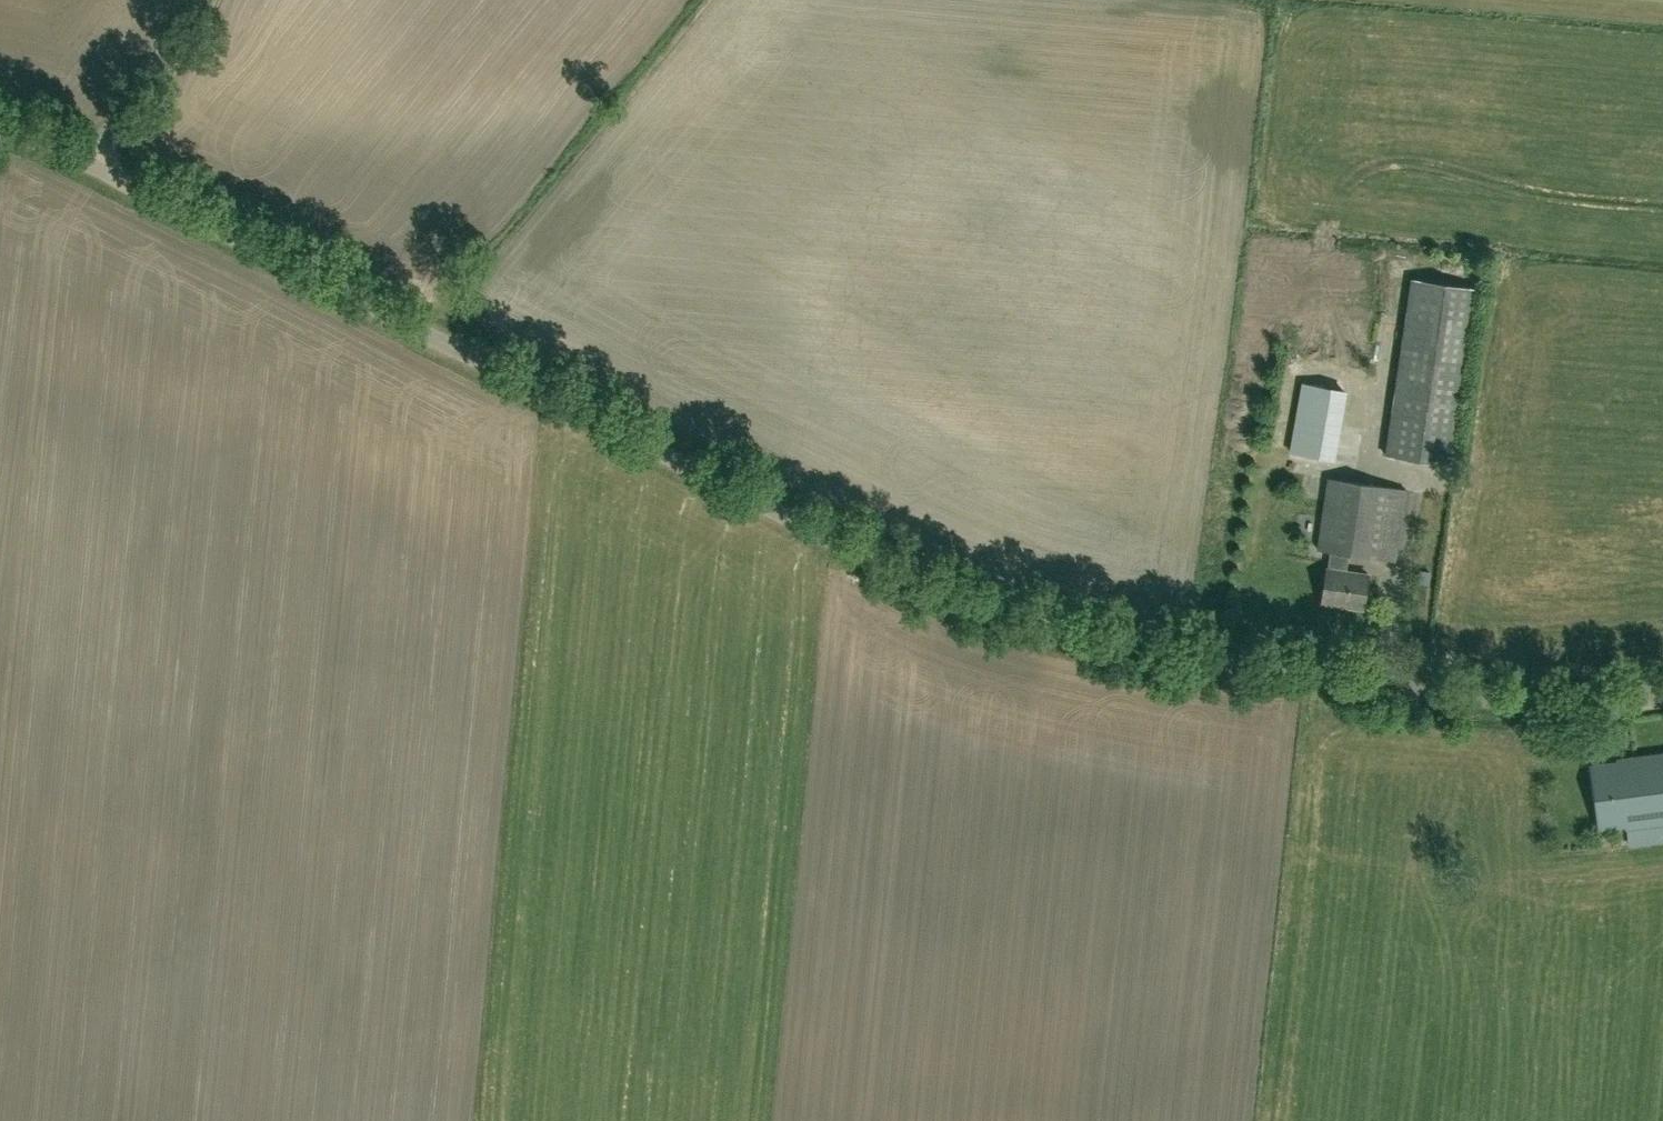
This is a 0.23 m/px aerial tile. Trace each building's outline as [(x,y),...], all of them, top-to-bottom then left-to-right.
[(1408,279),(1385,455),(1451,464),(1474,287),(1408,279)] [(1333,460),(1345,392),(1304,384),(1292,452),(1333,460)] [(1331,552),(1324,603),(1366,608),(1370,574),(1348,571),(1350,554),(1396,560),(1406,489),(1328,479),(1319,550),(1331,552)] [(1636,843),(1660,840),(1657,823),(1662,822),(1662,756),(1592,764),(1599,830),(1627,826),(1627,828),(1632,827),(1635,844),(1636,843)]
